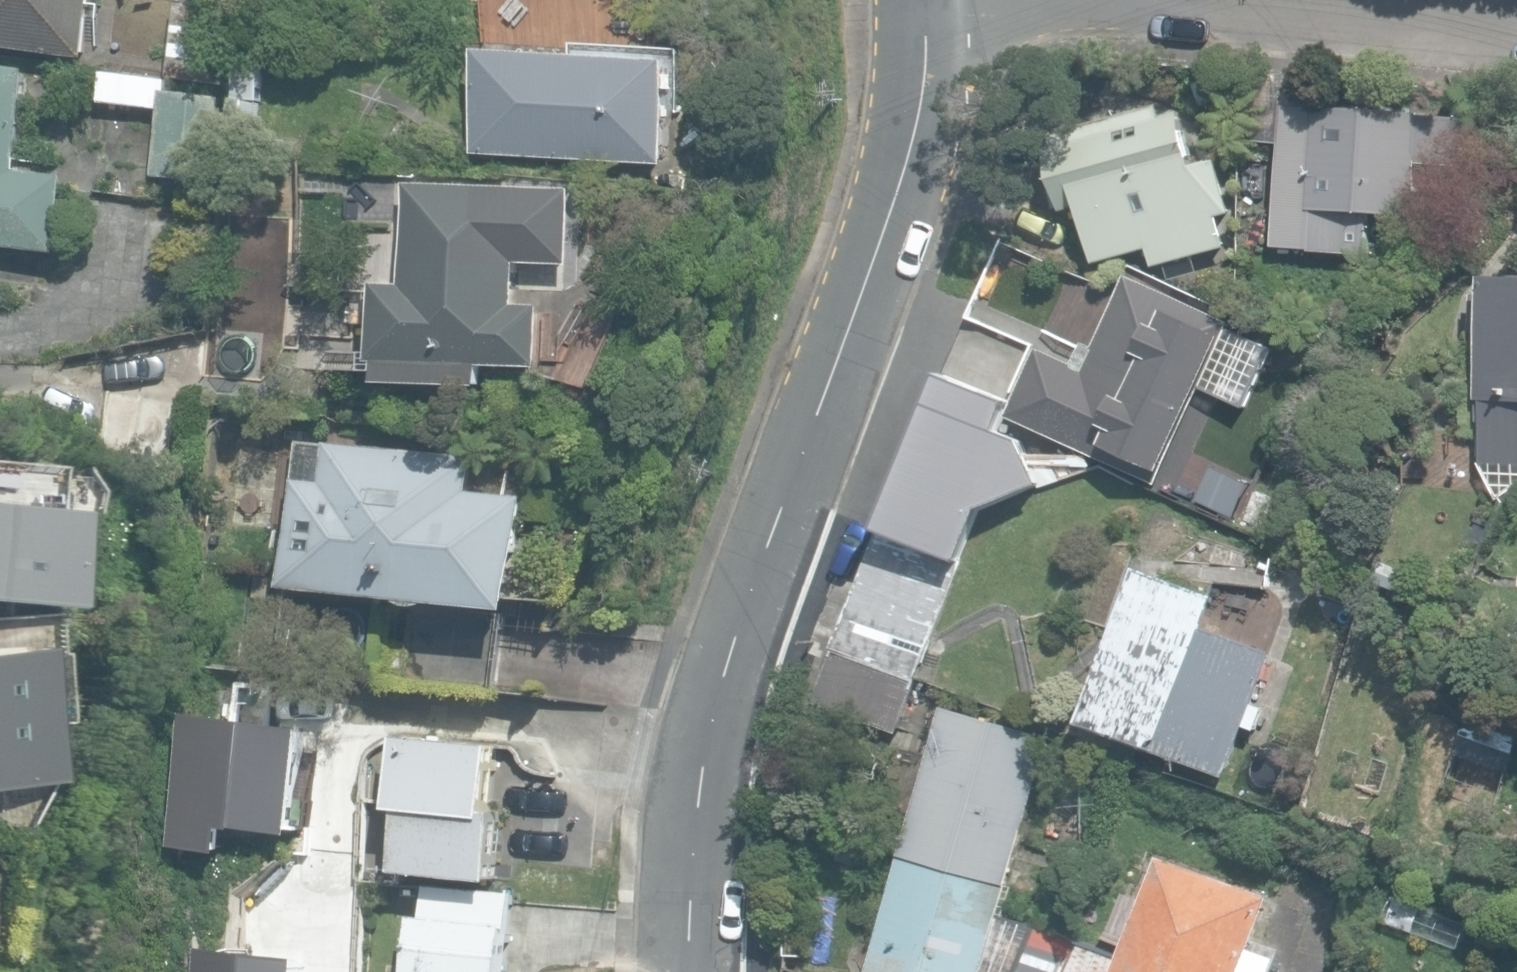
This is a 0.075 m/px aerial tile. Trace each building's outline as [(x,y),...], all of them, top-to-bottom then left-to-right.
[(86,56),(94,0),(0,0),(0,45),(86,56)] [(169,76),(227,84),(236,11),(178,4),(169,76)] [(474,155),(663,164),(669,61),(480,51),(474,155)] [(59,252),(69,176),(22,170),(34,70),(0,66),(0,245),(59,252)] [(154,176),(215,183),(225,97),(172,90),(173,80),(105,71),(102,101),(162,108),(154,176)] [(225,149),(254,153),(261,103),(232,99),(225,149)] [(1273,248),(1367,255),(1369,214),(1413,217),(1417,164),(1462,168),(1465,121),(1283,108),(1273,248)] [(1018,234),(1094,267),(1127,187),(1051,155),(1018,234)] [(375,362),(537,364),(537,302),(513,302),(514,253),(568,253),(569,184),(405,183),(404,285),(376,285),(375,362)] [(1516,466),(1516,278),(1488,277),(1482,401),(1487,401),(1484,464),(1516,466)] [(1013,417),(1161,482),(1230,323),(1129,279),(1098,350),(1086,345),(1077,366),(1042,351),(1013,417)] [(931,405),(998,432),(1013,396),(946,368),(931,405)] [(95,446),(172,460),(181,404),(105,391),(95,446)] [(998,432),(931,405),(914,445),(925,450),(963,466),(1010,485),(1027,444),(998,432)] [(476,456),(324,442),(321,477),(292,474),(282,588),(520,610),(530,497),(472,492),(476,456)] [(948,505),(963,466),(925,450),(911,490),(948,505)] [(1199,459),(1184,492),(1237,516),(1252,484),(1199,459)] [(979,517),(948,505),(911,490),(899,485),(880,531),(961,562),(979,517)] [(54,622),(63,525),(0,519),(0,617),(54,622)] [(912,681),(961,562),(880,531),(833,650),(835,650),(912,681)] [(1157,750),(1229,776),(1239,750),(1275,654),(1205,628),(1217,598),(1141,569),(1084,723),(1157,750)] [(405,681),(499,690),(505,627),(412,617),(405,681)] [(912,681),(835,650),(834,652),(816,702),(898,733),(917,682),(912,681)] [(0,662),(0,806),(33,803),(23,660),(0,662)] [(902,855),(1006,884),(1044,750),(1048,735),(944,706),(931,750),(902,855)] [(1456,752),(1505,769),(1512,750),(1516,739),(1467,722),(1457,750),(1456,752)] [(497,881),(502,809),(495,808),(501,745),(401,735),(393,808),(401,809),(395,872),(497,881)] [(1006,884),(902,855),(869,971),(981,971),(1006,884)] [(1258,967),(1245,962),(1269,898),(1162,858),(1120,971),(1256,971),(1258,967)] [(1122,958),(1074,942),(1064,971),(1117,971),(1122,958)]
